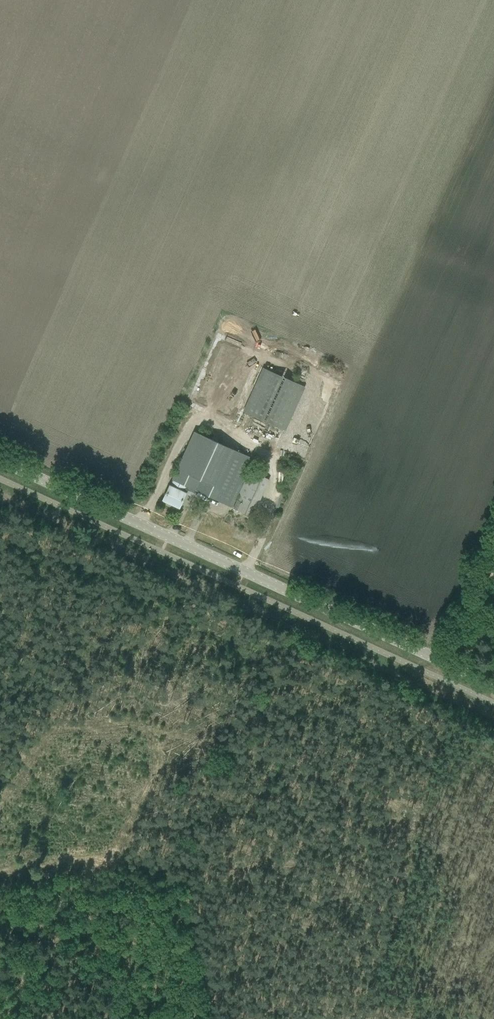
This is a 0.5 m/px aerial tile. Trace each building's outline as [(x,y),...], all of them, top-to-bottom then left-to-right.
[(284,430),(304,386),(263,368),(243,412),(284,430)] [(163,500),(179,507),(185,494),(193,497),(196,490),(232,506),(254,459),(195,432),(170,486),(163,500)] [(233,509),(251,517),(255,508),(268,479),(250,471),(237,500),(233,509)]
